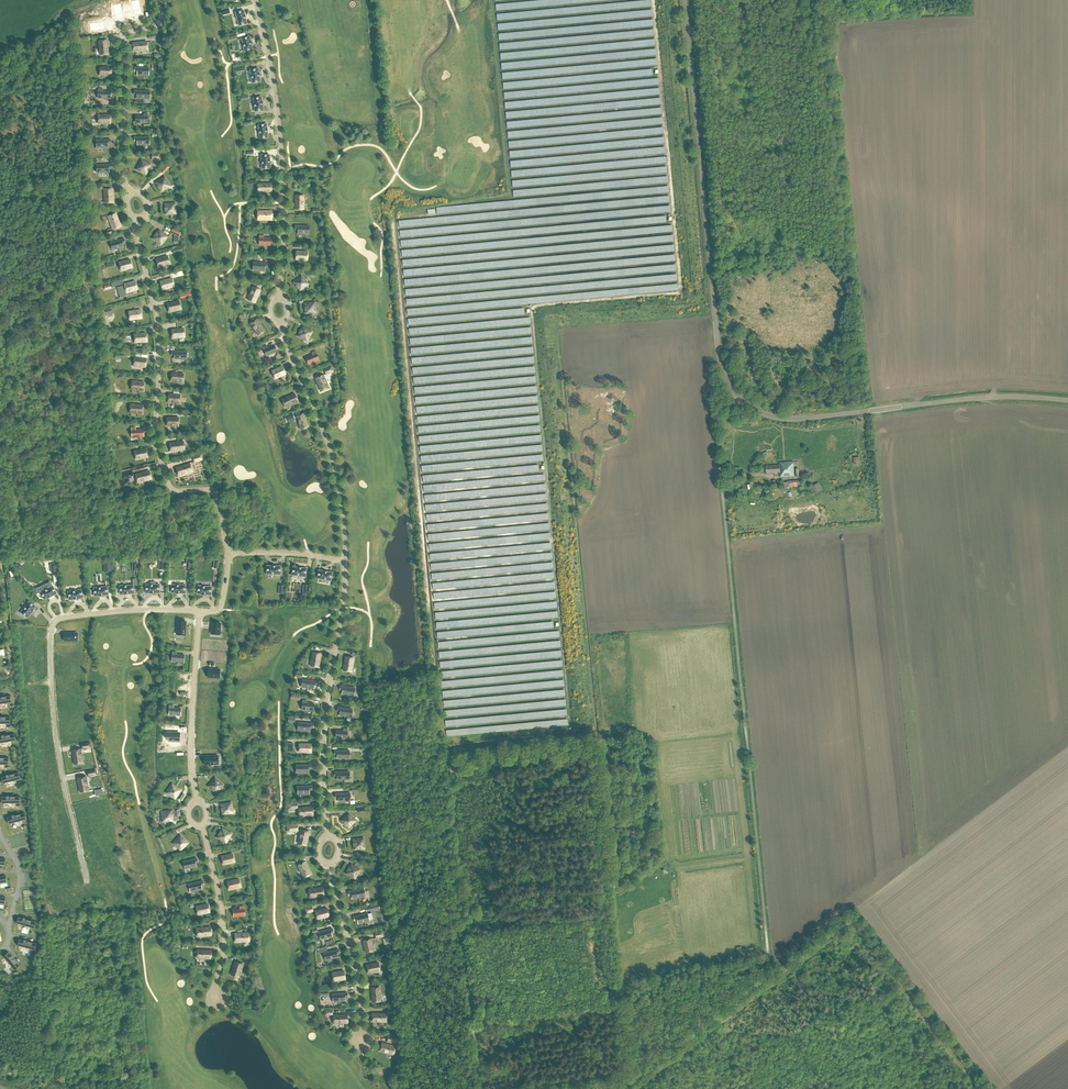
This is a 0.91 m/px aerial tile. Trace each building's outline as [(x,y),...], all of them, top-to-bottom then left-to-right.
[(131,1),(134,15),(142,13),(138,0),(137,0),(131,1)] [(120,4),(113,6),(116,19),(123,18),(120,4)] [(245,15),(244,11),(236,13),(239,26),(247,24),(246,19),(245,15)] [(239,28),(238,22),(237,22),(235,13),(222,16),(225,28),(230,26),(231,30),(239,28)] [(104,22),(90,23),(90,31),(104,29),(104,22)] [(251,41),(250,37),(241,39),(244,52),(253,50),(252,46),(251,41)] [(108,54),(107,40),(99,41),(100,55),(108,54)] [(147,50),(147,42),(133,43),(134,51),(147,50)] [(99,50),(98,43),(89,45),(92,59),(98,57),(97,51),(99,50)] [(111,75),(111,67),(100,67),(100,75),(111,75)] [(259,73),(258,69),(250,70),(252,83),(260,82),(260,77),(259,73)] [(103,89),(99,89),(99,91),(99,98),(111,99),(111,91),(103,91),(103,89)] [(135,91),(134,94),(137,94),(137,98),(149,99),(150,91),(135,91)] [(262,102),(261,97),(253,98),(255,112),(263,111),(263,106),(262,102)] [(144,114),(144,116),(136,116),(136,123),(148,123),(148,116),(148,114),(144,114)] [(98,123),(110,123),(110,115),(98,115),(98,123)] [(267,129),(267,124),(258,125),(260,139),(268,138),(268,133),(267,129)] [(110,140),(96,140),(97,148),(108,147),(108,144),(110,143),(110,140)] [(270,159),(270,155),(261,155),(262,169),(270,168),(270,164),(270,159)] [(251,158),(253,173),(262,172),(260,156),(251,158)] [(150,165),(141,160),(137,169),(146,174),(150,165)] [(109,172),(109,168),(111,168),(111,164),(97,165),(97,173),(109,172)] [(158,168),(152,174),(155,177),(161,171),(158,168)] [(156,183),(161,191),(170,186),(164,177),(156,183)] [(271,192),(271,183),(257,184),(258,192),(271,192)] [(113,202),(112,189),(104,189),(105,203),(113,202)] [(304,209),(303,196),(295,196),(295,209),(304,209)] [(165,204),(165,214),(176,214),(175,203),(165,204)] [(272,219),(272,211),(258,211),(258,220),(272,219)] [(113,229),(121,226),(116,214),(108,217),(113,229)] [(309,226),(295,226),(295,230),(298,230),(298,233),(309,234),(309,226)] [(159,230),(153,238),(161,245),(167,237),(159,230)] [(259,237),(259,245),(270,245),(270,238),(263,238),(263,236),(260,235),(260,237),(259,237)] [(124,239),(111,242),(113,250),(123,247),(122,243),(125,243),(124,239)] [(296,259),(307,260),(307,252),(296,251),(296,259)] [(167,256),(156,259),(158,267),(170,264),(167,256)] [(132,267),(130,260),(119,262),(121,270),(132,267)] [(253,270),(264,271),(264,267),(267,267),(267,263),(254,262),(253,270)] [(300,290),(308,284),(301,276),(294,282),(300,290)] [(160,282),(162,289),(174,286),(172,279),(160,282)] [(135,281),(124,285),(124,286),(117,288),(120,298),(126,296),(124,292),(126,291),(126,292),(137,289),(135,281)] [(253,287),(247,299),(255,303),(260,290),(253,287)] [(167,304),(169,312),(181,309),(179,301),(167,304)] [(316,312),(315,302),(305,303),(306,313),(316,312)] [(130,320),(141,318),(140,310),(129,312),(130,320)] [(265,330),(257,319),(250,324),(258,335),(265,330)] [(242,323),(248,340),(255,338),(249,321),(242,323)] [(312,332),(303,327),(298,336),(307,340),(312,332)] [(183,329),(172,330),(172,338),(184,337),(183,329)] [(147,341),(146,333),(134,334),(135,342),(147,341)] [(277,351),(274,345),(268,347),(267,345),(263,347),(264,349),(267,356),(277,351)] [(309,364),(319,360),(316,353),(315,351),(312,353),(312,355),(306,357),(309,364)] [(145,367),(146,359),(135,358),(134,366),(145,367)] [(285,374),(282,366),(272,371),(275,378),(285,374)] [(172,373),(171,381),(183,382),(183,374),(172,373)] [(328,388),(323,375),(315,378),(321,391),(328,388)] [(312,379),(306,381),(311,395),(317,393),(315,387),(318,386),(316,381),(313,382),(312,379)] [(131,389),(143,390),(144,382),(132,381),(131,389)] [(169,394),(168,402),(179,403),(179,395),(169,394)] [(295,394),(282,399),(285,407),(298,401),(295,394)] [(142,413),(142,405),(131,405),(130,413),(142,413)] [(301,429),(309,426),(304,414),(296,416),(301,429)] [(178,418),(167,418),(167,426),(178,426),(178,418)] [(131,428),(131,430),(132,437),(143,436),(143,429),(135,430),(135,428),(131,428)] [(170,443),(171,451),(184,449),(183,441),(170,443)] [(136,459),(147,457),(145,449),(135,451),(136,459)] [(192,456),(194,463),(204,460),(202,454),(192,456)] [(771,473),(780,472),(780,477),(794,476),(794,466),(793,466),(793,461),(779,462),(780,465),(766,465),(767,474),(771,474),(771,473)] [(176,468),(179,476),(192,472),(189,464),(176,468)] [(138,482),(151,479),(149,471),(136,474),(138,482)] [(127,472),(120,474),(121,480),(129,478),(127,472)] [(103,562),(104,573),(112,572),(111,561),(103,562)] [(271,566),(267,566),(267,574),(280,574),(280,566),(276,566),(271,565),(271,566)] [(297,567),(293,567),(292,575),(306,576),(306,568),(302,568),(302,567),(297,567)] [(323,571),(319,570),(317,578),(331,581),(332,572),(328,572),(328,571),(323,571)] [(50,581),(35,588),(37,593),(41,592),(44,599),(56,594),(53,586),(50,581)] [(160,584),(146,584),(146,593),(160,593),(160,584)] [(172,584),(172,593),(176,593),(181,593),(185,593),(186,585),(172,584)] [(133,585),(120,586),(120,594),(134,593),(133,585)] [(212,587),(198,585),(197,594),(211,595),(212,587)] [(108,595),(107,586),(94,588),(95,596),(108,595)] [(82,589),(68,591),(69,600),(83,598),(82,589)] [(29,601),(21,613),(28,617),(36,606),(29,601)] [(177,621),(176,634),(184,635),(185,622),(177,621)] [(211,623),(211,634),(219,635),(219,624),(211,623)] [(71,632),(60,633),(61,641),(72,640),(71,632)] [(177,652),(173,652),(172,661),(184,662),(184,655),(176,654),(177,652)] [(318,667),(321,653),(313,652),(310,666),(318,667)] [(353,658),(345,657),(343,670),(351,671),(353,658)] [(66,667),(64,674),(77,678),(79,670),(66,667)] [(219,677),(220,669),(208,669),(208,677),(219,677)] [(317,681),(303,679),(302,687),(313,688),(314,685),(316,685),(317,681)] [(355,688),(341,686),(340,690),(343,690),(342,694),(354,695),(355,688)] [(0,697),(0,704),(11,702),(10,696),(0,697)] [(314,703),(307,703),(307,701),(303,700),(303,702),(302,709),(313,711),(314,703)] [(170,705),(169,714),(180,715),(181,708),(173,707),(174,705),(170,705)] [(338,707),(337,711),(340,711),(340,715),(351,716),(352,709),(338,707)] [(310,731),(310,727),(312,727),(313,723),(298,722),(298,730),(310,731)] [(336,737),(347,738),(347,731),(347,729),(343,728),(343,731),(336,730),(336,737)] [(169,736),(169,741),(179,741),(180,733),(166,732),(166,736),(169,736)] [(0,736),(0,743),(15,740),(14,734),(0,736)] [(311,752),(311,744),(299,744),(299,752),(311,752)] [(83,763),(81,749),(73,750),(75,764),(83,763)] [(204,756),(204,764),(217,764),(217,756),(204,756)] [(18,772),(2,777),(4,783),(20,779),(18,772)] [(88,790),(86,777),(78,778),(80,792),(88,790)] [(215,778),(208,786),(216,793),(223,785),(215,778)] [(172,784),(166,793),(175,798),(180,790),(172,784)] [(311,786),(297,786),(297,794),(309,793),(309,790),(311,790),(311,786)] [(231,803),(221,804),(222,814),(232,813),(231,803)] [(313,815),(312,807),(299,808),(299,816),(313,815)] [(172,811),(162,811),(162,821),(173,821),(172,811)] [(24,813),(8,817),(10,824),(25,819),(24,813)] [(341,820),(348,827),(355,820),(348,813),(341,820)] [(286,825),(287,832),(298,831),(297,824),(286,825)] [(222,828),(217,837),(226,842),(231,834),(222,828)] [(309,832),(301,830),(298,843),(306,845),(309,832)] [(219,842),(214,841),(215,837),(211,835),(209,842),(218,846),(219,842)] [(289,846),(295,847),(297,836),(291,835),(289,846)] [(188,843),(180,836),(173,843),(181,850),(188,843)] [(353,839),(354,849),(364,848),(363,838),(353,839)] [(222,856),(223,864),(234,862),(232,854),(222,856)] [(197,858),(183,861),(185,869),(196,866),(195,863),(198,862),(197,858)] [(304,877),(311,874),(305,862),(298,865),(304,877)] [(351,864),(346,873),(355,878),(360,869),(351,864)] [(299,880),(293,866),(289,868),(295,882),(299,880)] [(239,879),(227,881),(229,889),(241,887),(239,879)] [(203,881),(189,884),(190,891),(202,889),(201,885),(204,884),(203,881)] [(324,895),(323,887),(309,889),(310,897),(324,895)] [(349,895),(352,894),(352,898),(365,896),(363,889),(349,891),(349,895)] [(208,904),(196,906),(198,914),(209,912),(208,904)] [(240,908),(233,909),(234,916),(245,915),(244,906),(240,906),(240,908)] [(329,916),(327,908),(316,911),(318,919),(329,916)] [(357,920),(358,923),(370,920),(368,913),(354,917),(355,920),(357,920)] [(19,917),(17,923),(33,928),(35,921),(19,917)] [(210,927),(197,928),(198,936),(211,935),(210,927)] [(319,932),(321,939),(332,936),(331,933),(333,932),(332,928),(319,932)] [(374,933),(376,939),(384,937),(383,931),(374,933)] [(249,933),(235,934),(235,942),(249,941),(249,933)] [(20,939),(18,946),(34,950),(36,943),(20,939)] [(363,941),(366,952),(374,950),(371,939),(363,941)] [(748,959),(748,955),(747,948),(739,949),(741,960),(748,959)] [(211,959),(212,949),(197,949),(196,959),(211,959)] [(338,949),(324,953),(326,960),(338,957),(337,953),(339,953),(338,949)] [(9,952),(4,957),(14,969),(19,965),(9,952)] [(235,962),(231,975),(239,977),(243,964),(235,962)] [(378,963),(368,965),(367,965),(368,973),(380,971),(378,963)] [(226,964),(221,976),(228,979),(233,966),(226,964)] [(345,979),(344,971),(332,973),(334,981),(345,979)] [(372,1002),(380,1001),(379,987),(371,988),(372,1002)] [(347,993),(333,994),(333,1001),(345,1001),(345,997),(347,997),(347,993)] [(372,1021),(387,1022),(387,1014),(372,1013),(372,1021)] [(348,1023),(347,1015),(334,1015),(334,1023),(348,1023)] [(387,1043),(396,1043),(396,1036),(387,1035),(387,1043)] [(395,1047),(382,1043),(380,1051),(393,1054),(395,1047)]
